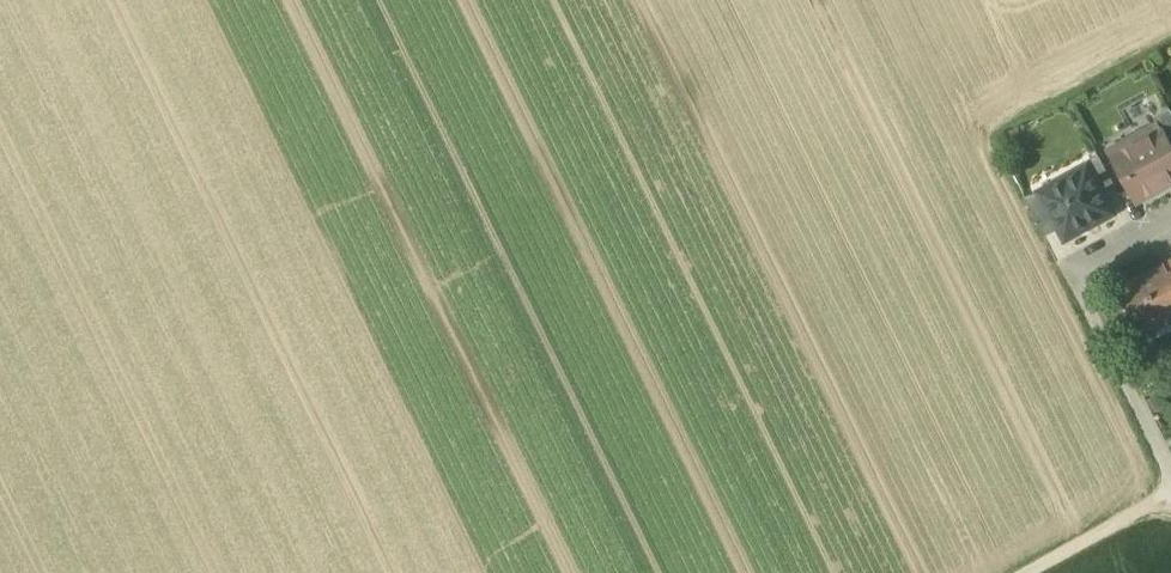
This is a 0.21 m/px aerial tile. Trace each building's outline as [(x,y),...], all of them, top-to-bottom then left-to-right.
[(1170,147),(1170,113),(1169,109),(1153,117),(1160,130),(1161,129),(1170,147)] [(1139,201),(1170,184),(1170,147),(1161,129),(1160,130),(1114,155),(1139,201)] [(1087,165),(1101,190),(1113,183),(1098,155),(1084,162),(1086,166),(1087,165)] [(1058,230),(1064,241),(1114,215),(1101,190),(1087,165),(1086,166),(1055,182),(1057,187),(1041,196),(1040,196),(1058,230)] [(1055,182),(1039,191),(1041,196),(1057,187),(1055,182)] [(1025,199),(1044,238),(1058,230),(1040,196),(1041,196),(1039,191),(1025,199)] [(1137,329),(1166,316),(1168,321),(1170,319),(1170,273),(1168,274),(1165,269),(1119,291),(1137,329)]
